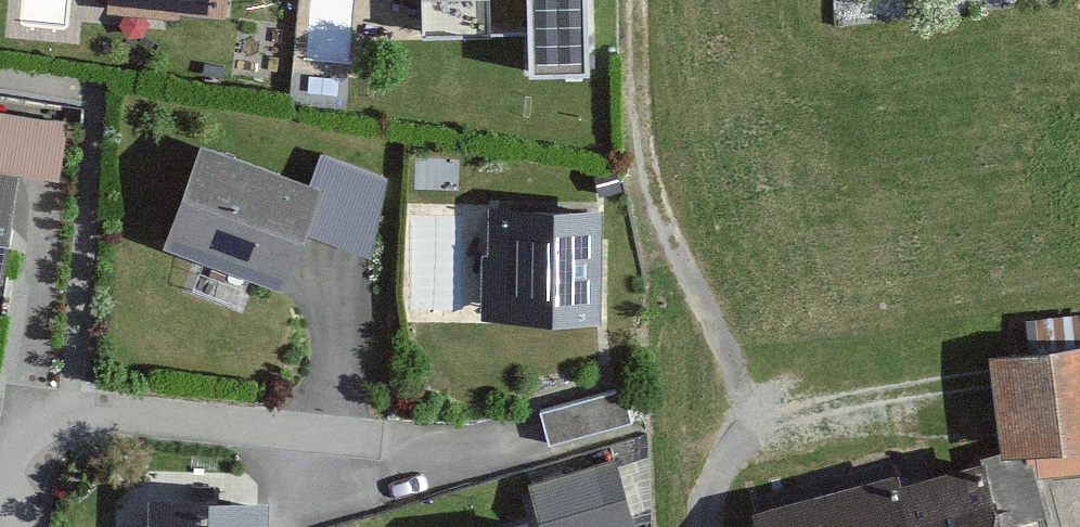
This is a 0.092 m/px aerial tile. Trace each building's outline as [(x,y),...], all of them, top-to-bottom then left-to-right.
[(423,30),(529,32),(527,64),(593,63),(590,0),(420,0),(423,30)] [(2,265),(16,162),(58,167),(66,108),(0,99),(0,265),(2,265)] [(199,125),(159,233),(285,278),(304,224),(366,246),(393,171),(312,142),(305,163),(199,125)] [(602,216),(493,211),(488,324),(597,329),(602,216)] [(993,346),(1001,476),(1079,470),(1079,341),(993,346)] [(619,377),(531,398),(541,439),(629,418),(619,377)] [(751,507),(756,526),(1009,526),(989,448),(751,507)] [(530,477),(544,526),(637,526),(617,454),(530,477)] [(150,502),(149,526),(268,526),(269,506),(150,502)] [(479,526),(534,526),(529,512),(479,526)]
